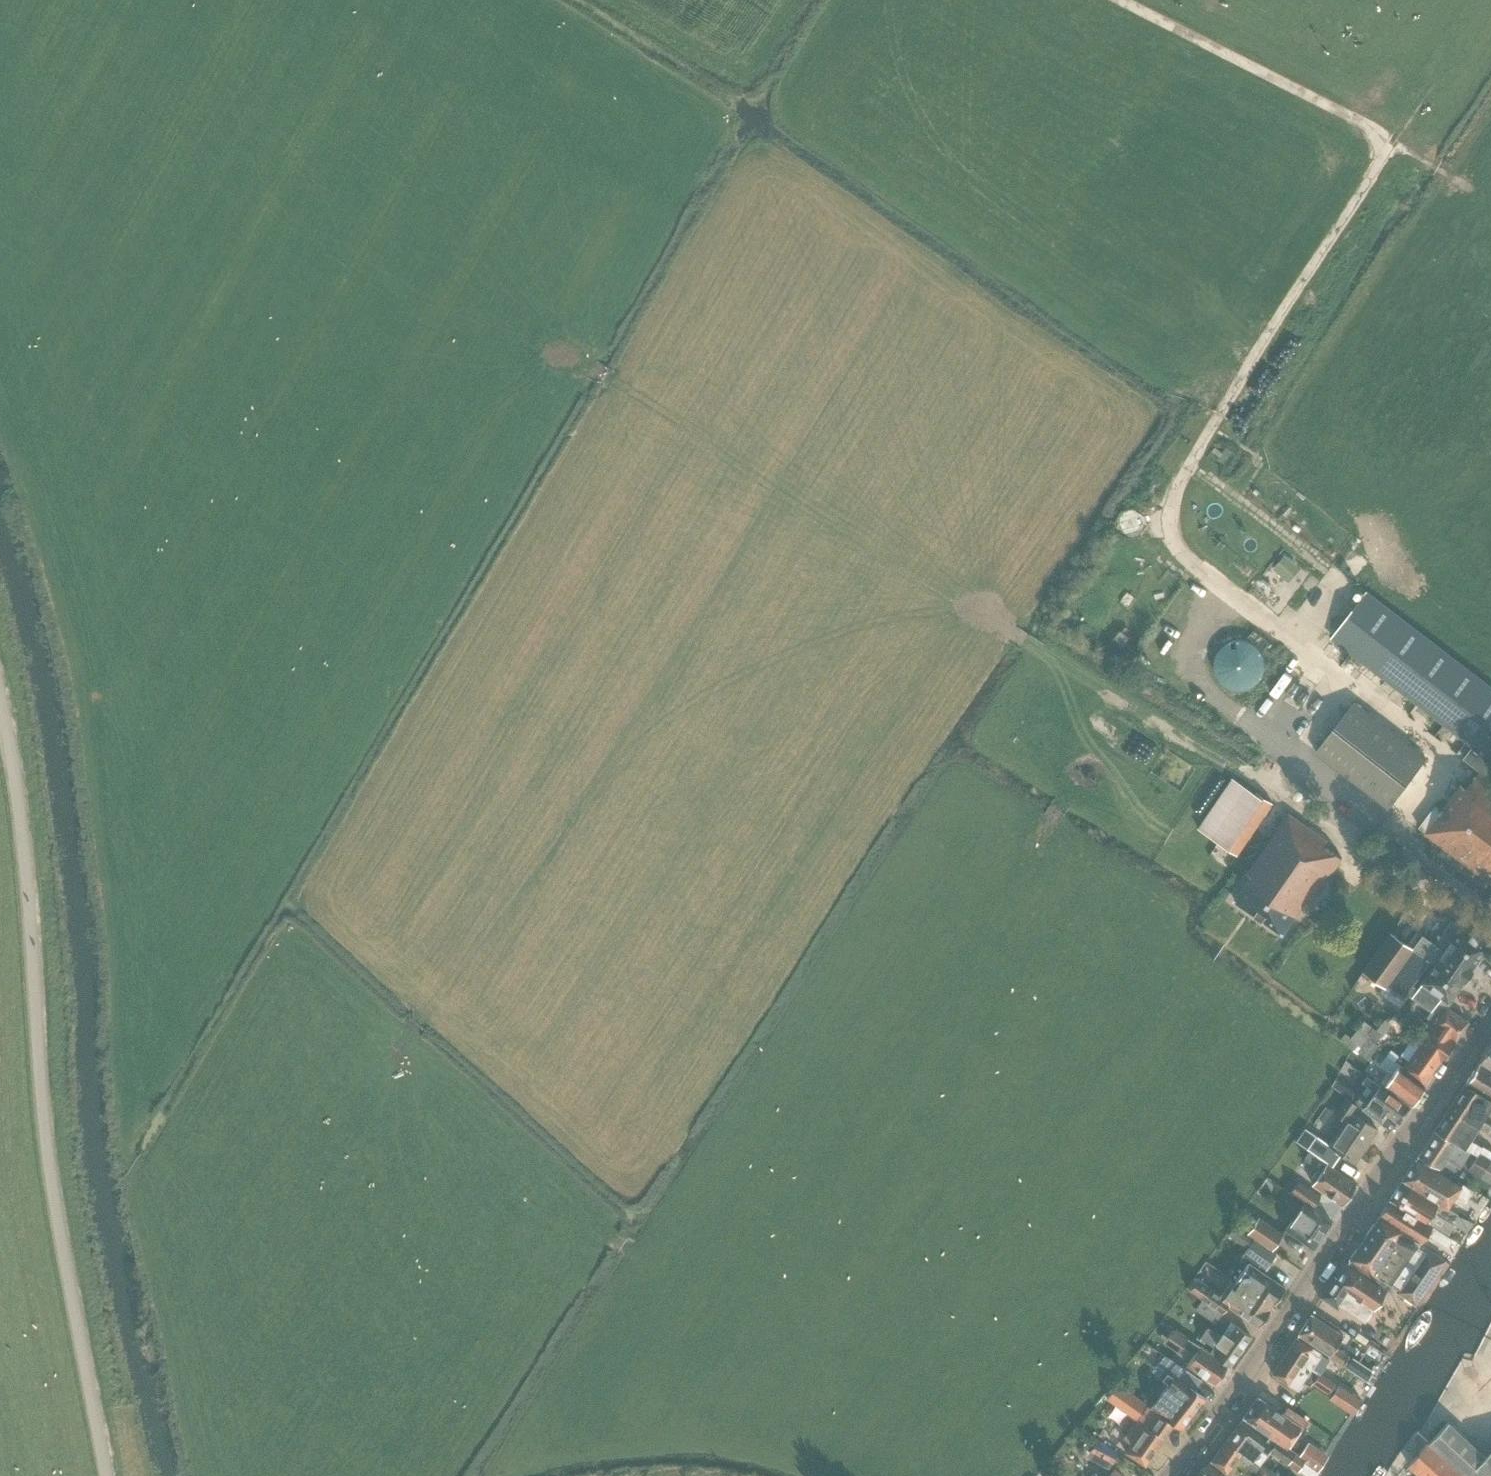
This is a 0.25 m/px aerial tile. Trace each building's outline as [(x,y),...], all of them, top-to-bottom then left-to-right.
[(1273,566),(1288,582),(1306,566),(1291,550),(1273,566)] [(1332,637),(1473,746),(1463,758),(1479,770),(1466,788),(1461,784),(1441,810),(1435,805),(1419,827),(1425,832),(1424,833),(1490,883),(1490,687),(1367,592),(1332,637)] [(1232,689),(1235,690),(1238,690),(1242,690),(1244,689),(1248,688),(1250,687),(1252,686),(1255,684),(1257,683),(1258,681),(1260,679),(1261,677),(1262,675),(1263,673),(1263,671),(1264,670),(1264,666),(1264,663),(1264,661),(1263,659),(1263,657),(1262,656),(1261,653),(1259,650),(1257,648),(1255,646),(1254,645),(1252,643),(1249,642),(1245,640),(1242,640),(1239,640),(1237,640),(1233,640),(1230,641),(1227,642),(1225,644),(1222,646),(1220,648),(1218,651),(1216,653),(1216,655),(1215,657),(1214,659),(1214,661),(1214,663),(1214,664),(1214,666),(1214,668),(1214,670),(1215,672),(1215,674),(1216,675),(1218,679),(1219,681),(1222,683),(1224,685),(1227,687),(1229,688),(1232,689)] [(1425,758),(1354,703),(1316,752),(1387,807),(1425,758)] [(1272,803),(1243,783),(1232,776),(1197,828),(1221,844),(1236,855),(1272,803)] [(1325,847),(1327,843),(1327,841),(1288,814),(1246,874),(1250,876),(1234,900),(1283,934),(1305,902),(1309,905),(1342,858),(1325,847)] [(1445,1007),(1461,984),(1488,946),(1451,920),(1434,945),(1421,935),(1412,948),(1390,932),(1362,971),(1363,972),(1370,977),(1385,988),(1382,992),(1382,996),(1391,1002),(1395,1002),(1398,998),(1400,999),(1428,961),(1434,965),(1413,993),(1410,997),(1430,1011),(1430,1010),(1432,1012),(1429,1016),(1436,1022),(1446,1008),(1445,1007)] [(1362,974),(1358,979),(1363,983),(1366,983),(1370,977),(1363,972),(1362,974)] [(1430,1031),(1451,1045),(1455,1039),(1467,1021),(1447,1007),(1446,1008),(1430,1031)] [(1391,1024),(1385,1019),(1377,1029),(1373,1027),(1368,1033),(1366,1031),(1358,1040),(1353,1036),(1351,1038),(1345,1033),(1340,1040),(1353,1050),(1354,1049),(1368,1059),(1379,1045),(1370,1038),(1371,1037),(1377,1042),(1391,1024)] [(1451,1045),(1430,1031),(1404,1067),(1424,1084),(1450,1046),(1451,1045)] [(1490,1068),(1490,1043),(1479,1061),(1490,1068)] [(1385,1083),(1412,1103),(1424,1085),(1386,1055),(1380,1064),(1392,1074),(1385,1083)] [(1490,1099),(1490,1068),(1479,1061),(1465,1083),(1490,1099)] [(1353,1102),(1359,1106),(1381,1122),(1387,1113),(1399,1122),(1410,1106),(1368,1075),(1364,1081),(1371,1087),(1366,1095),(1360,1091),(1353,1102)] [(1465,1083),(1448,1109),(1490,1135),(1490,1126),(1484,1122),(1482,1124),(1480,1122),(1490,1104),(1490,1099),(1465,1083)] [(1359,1106),(1353,1102),(1347,1098),(1336,1114),(1346,1121),(1330,1143),(1356,1161),(1378,1129),(1354,1113),(1359,1106)] [(1468,1151),(1474,1155),(1477,1151),(1489,1159),(1490,1156),(1490,1151),(1481,1145),(1481,1146),(1469,1139),(1475,1130),(1446,1112),(1435,1130),(1468,1151)] [(1468,1151),(1435,1130),(1418,1156),(1437,1168),(1445,1158),(1458,1166),(1468,1151)] [(1340,1155),(1317,1140),(1311,1136),(1304,1146),(1310,1150),(1304,1158),(1321,1170),(1320,1171),(1316,1171),(1312,1177),(1313,1181),(1312,1183),(1343,1205),(1357,1184),(1332,1167),(1333,1165),(1340,1155)] [(1479,1154),(1469,1170),(1490,1184),(1490,1161),(1479,1154)] [(1402,1181),(1448,1208),(1457,1195),(1468,1201),(1474,1190),(1460,1182),(1459,1185),(1415,1159),(1402,1181)] [(1291,1193),(1304,1203),(1306,1201),(1314,1207),(1322,1196),(1300,1180),(1291,1193)] [(1459,1215),(1448,1208),(1402,1181),(1390,1200),(1448,1234),(1455,1223),(1467,1231),(1473,1221),(1459,1215)] [(1451,1237),(1448,1234),(1390,1200),(1379,1216),(1421,1242),(1426,1233),(1446,1244),(1451,1237)] [(1313,1207),(1314,1207),(1306,1201),(1304,1203),(1286,1228),(1313,1247),(1331,1221),(1313,1207)] [(1283,1233),(1259,1216),(1247,1233),(1272,1249),(1283,1233)] [(1421,1242),(1379,1216),(1349,1258),(1391,1284),(1397,1289),(1395,1291),(1415,1304),(1445,1259),(1420,1243),(1421,1242)] [(1253,1238),(1253,1239),(1234,1225),(1228,1234),(1247,1247),(1243,1252),(1266,1268),(1276,1254),(1253,1238)] [(1234,1282),(1272,1306),(1285,1287),(1247,1262),(1234,1282)] [(1387,1291),(1346,1263),(1324,1296),(1336,1305),(1339,1303),(1365,1321),(1373,1308),(1374,1309),(1387,1291)] [(1272,1306),(1234,1282),(1224,1296),(1210,1286),(1198,1278),(1190,1290),(1202,1298),(1201,1299),(1221,1312),(1226,1303),(1259,1326),(1272,1306)] [(1215,1320),(1221,1312),(1201,1299),(1195,1307),(1215,1320)] [(1343,1336),(1311,1314),(1299,1334),(1343,1365),(1349,1357),(1335,1347),(1343,1336)] [(1230,1321),(1221,1334),(1219,1336),(1240,1350),(1251,1336),(1230,1321)] [(1230,1365),(1240,1350),(1219,1336),(1221,1334),(1208,1325),(1201,1334),(1213,1346),(1210,1351),(1230,1365)] [(1228,1366),(1200,1346),(1172,1328),(1163,1341),(1178,1352),(1183,1345),(1195,1354),(1188,1364),(1216,1384),(1228,1366)] [(1284,1356),(1309,1372),(1321,1354),(1313,1348),(1312,1349),(1296,1338),(1284,1356)] [(1204,1382),(1185,1368),(1164,1354),(1152,1371),(1163,1379),(1168,1373),(1175,1378),(1153,1408),(1182,1429),(1206,1396),(1197,1390),(1204,1382)] [(1309,1372),(1284,1356),(1272,1374),(1297,1390),(1309,1372)] [(1369,1369),(1352,1359),(1347,1366),(1364,1377),(1369,1369)] [(1134,1382),(1122,1373),(1117,1382),(1129,1390),(1134,1382)] [(1328,1391),(1334,1383),(1319,1373),(1313,1381),(1328,1391)] [(1117,1383),(1107,1398),(1123,1409),(1125,1405),(1139,1415),(1134,1423),(1161,1442),(1174,1424),(1147,1404),(1147,1403),(1129,1391),(1117,1383)] [(1354,1412),(1362,1400),(1338,1385),(1330,1397),(1354,1412)] [(1277,1410),(1257,1397),(1244,1417),(1277,1440),(1289,1422),(1296,1427),(1302,1418),(1282,1403),(1277,1410)] [(1225,1441),(1250,1459),(1264,1441),(1240,1422),(1225,1441)] [(1486,1457),(1448,1422),(1429,1442),(1465,1475),(1468,1475),(1469,1475),(1470,1475),(1490,1475),(1490,1451),(1486,1457)] [(1134,1423),(1120,1441),(1128,1447),(1126,1449),(1145,1465),(1161,1442),(1134,1423)] [(1118,1453),(1090,1438),(1086,1447),(1084,1446),(1080,1454),(1109,1469),(1118,1453)] [(1250,1459),(1225,1441),(1211,1460),(1229,1475),(1237,1475),(1250,1459)] [(1298,1456),(1276,1441),(1269,1451),(1299,1471),(1305,1461),(1298,1456)] [(1308,1442),(1298,1456),(1305,1461),(1318,1470),(1328,1456),(1308,1442)] [(1427,1442),(1410,1463),(1423,1475),(1462,1475),(1427,1442)] [(1197,1475),(1223,1475),(1209,1463),(1197,1475)] [(1260,1475),(1274,1475),(1270,1473),(1269,1472),(1261,1466),(1259,1469),(1259,1470),(1256,1473),(1260,1475)] [(1110,1473),(1108,1475),(1123,1475),(1124,1475),(1115,1468),(1110,1473)]
